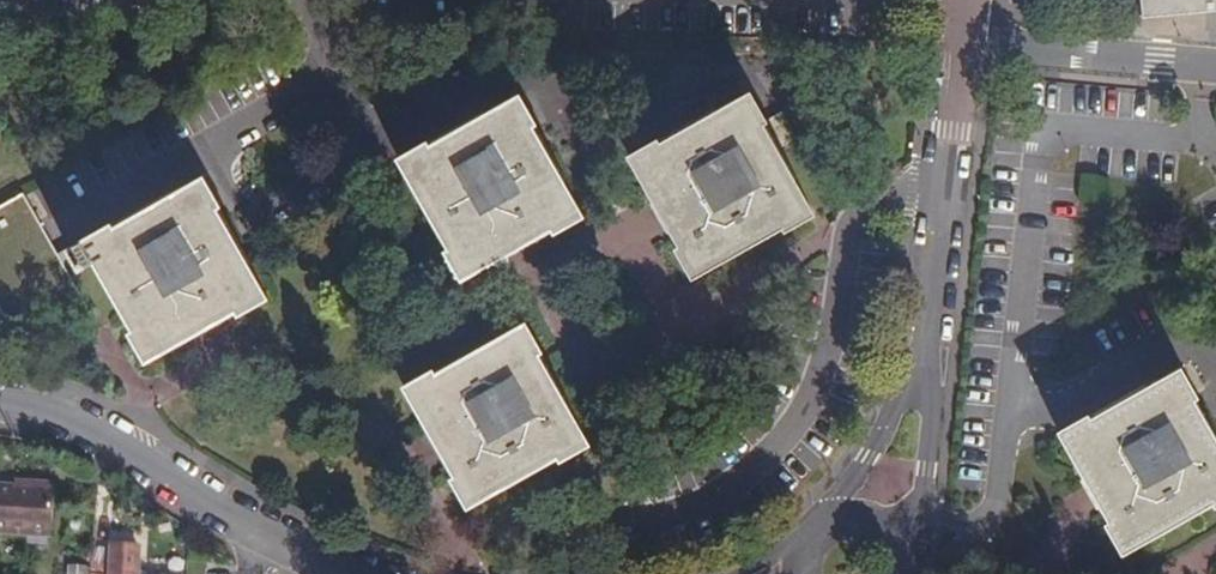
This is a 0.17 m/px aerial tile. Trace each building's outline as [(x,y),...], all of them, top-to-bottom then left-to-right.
[(1157,11),(1215,7),(1215,0),(1156,0),(1157,11)] [(775,109),(757,78),(668,129),(665,125),(635,142),(688,233),(684,236),(701,264),(791,213),(793,217),(822,200),(771,111),(775,109)] [(556,223),(585,207),(538,120),(534,113),(521,88),(431,136),(429,133),(400,149),(450,243),(447,244),(461,270),(554,221),(556,223)] [(212,179),(86,243),(148,366),(206,336),(274,302),(212,179)] [(0,212),(0,327),(9,344),(82,308),(28,198),(0,212)] [(446,473),(461,503),(553,455),(555,459),(585,443),(537,351),(542,349),(526,319),(434,367),(432,364),(402,380),(449,471),(446,473)] [(1200,401),(1205,398),(1187,368),(1096,418),(1094,414),(1063,432),(1115,521),(1110,524),(1127,554),(1215,505),(1215,428),(1200,401)] [(14,483),(13,487),(0,487),(0,534),(50,537),(53,486),(14,483)] [(95,548),(93,573),(107,573),(108,550),(95,548)] [(170,549),(142,548),(140,573),(169,573),(170,549)]
